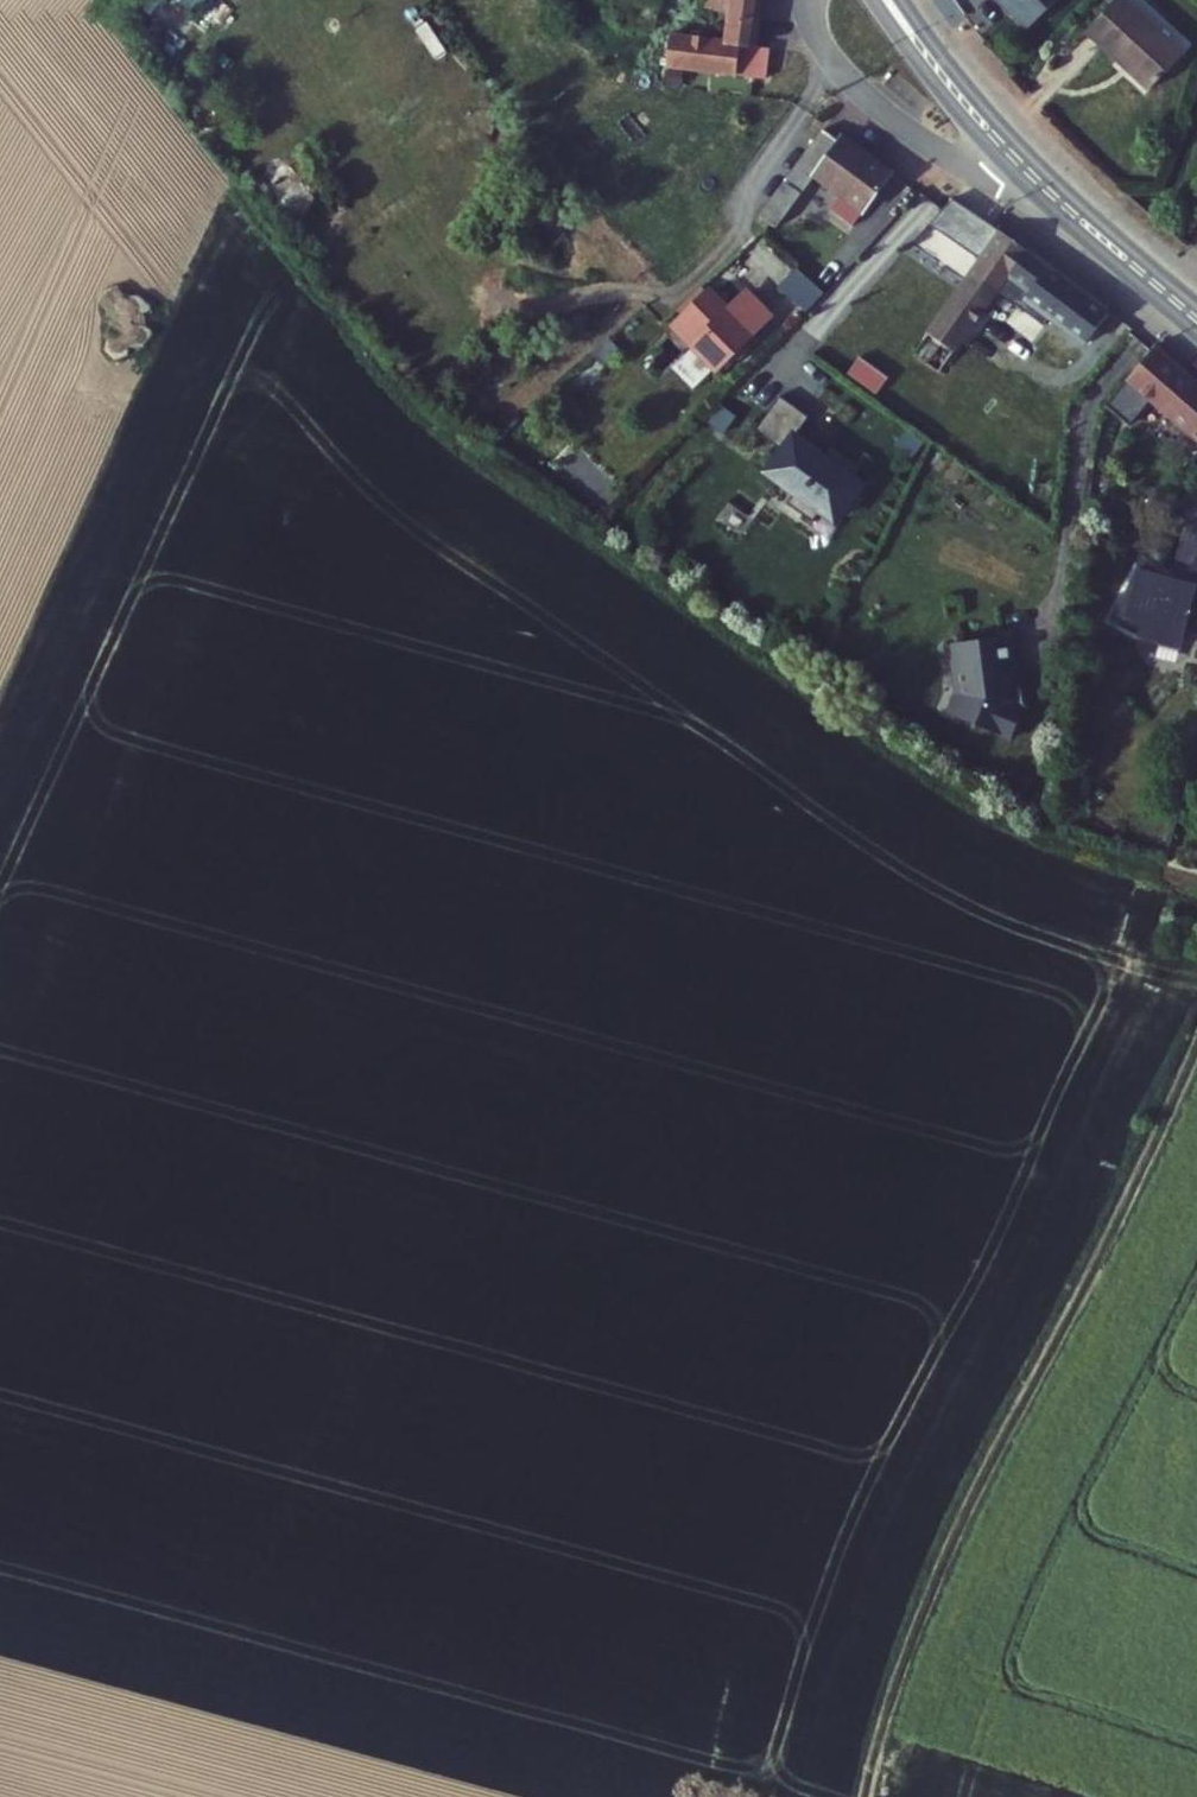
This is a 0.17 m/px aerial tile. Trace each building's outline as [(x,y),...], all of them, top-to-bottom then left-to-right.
[(193,18),(209,0),(171,0),(193,18)] [(723,13),(752,18),(755,0),(725,0),(723,13)] [(1010,16),(1030,0),(997,0),(1010,16)] [(1084,27),(1142,90),(1178,55),(1124,0),(1111,0),(1084,27)] [(752,18),(723,13),(720,35),(749,40),(752,18)] [(766,42),(749,40),(720,35),(718,42),(660,30),(656,53),(761,72),(766,42)] [(881,182),(826,132),(755,212),(768,224),(809,178),(830,197),(818,211),(838,230),(881,182)] [(945,197),(922,222),(974,259),(992,233),(945,197)] [(1100,315),(992,233),(974,259),(936,315),(921,335),(949,355),(992,296),(1036,328),(1041,320),(1075,348),(1100,315)] [(793,273),(778,291),(804,313),(819,295),(793,273)] [(718,374),(764,319),(741,300),(725,319),(705,301),(683,328),(702,345),(695,353),(718,374)] [(1142,354),(1130,345),(1112,368),(1124,377),(1142,354)] [(1098,415),(1109,423),(1138,404),(1196,450),(1196,394),(1148,355),(1147,354),(1098,415)] [(865,398),(875,383),(846,362),(836,377),(865,398)] [(777,510),(803,529),(811,518),(826,528),(851,491),(841,484),(848,473),(821,454),(813,464),(784,443),(798,424),(769,403),(744,438),(772,458),(757,479),(785,499),(777,510)] [(895,437),(885,451),(902,463),(912,449),(895,437)] [(1186,514),(1166,580),(1179,586),(1196,554),(1196,517),(1186,514)] [(1196,554),(1179,586),(1166,580),(1137,566),(1108,621),(1135,634),(1135,637),(1176,649),(1181,631),(1196,636),(1196,554)] [(947,740),(1010,748),(1013,727),(1011,727),(1011,720),(1005,719),(1006,711),(1000,697),(1005,695),(997,677),(992,679),(980,649),(930,671),(937,686),(933,688),(945,715),(949,713),(951,718),(947,740)]
